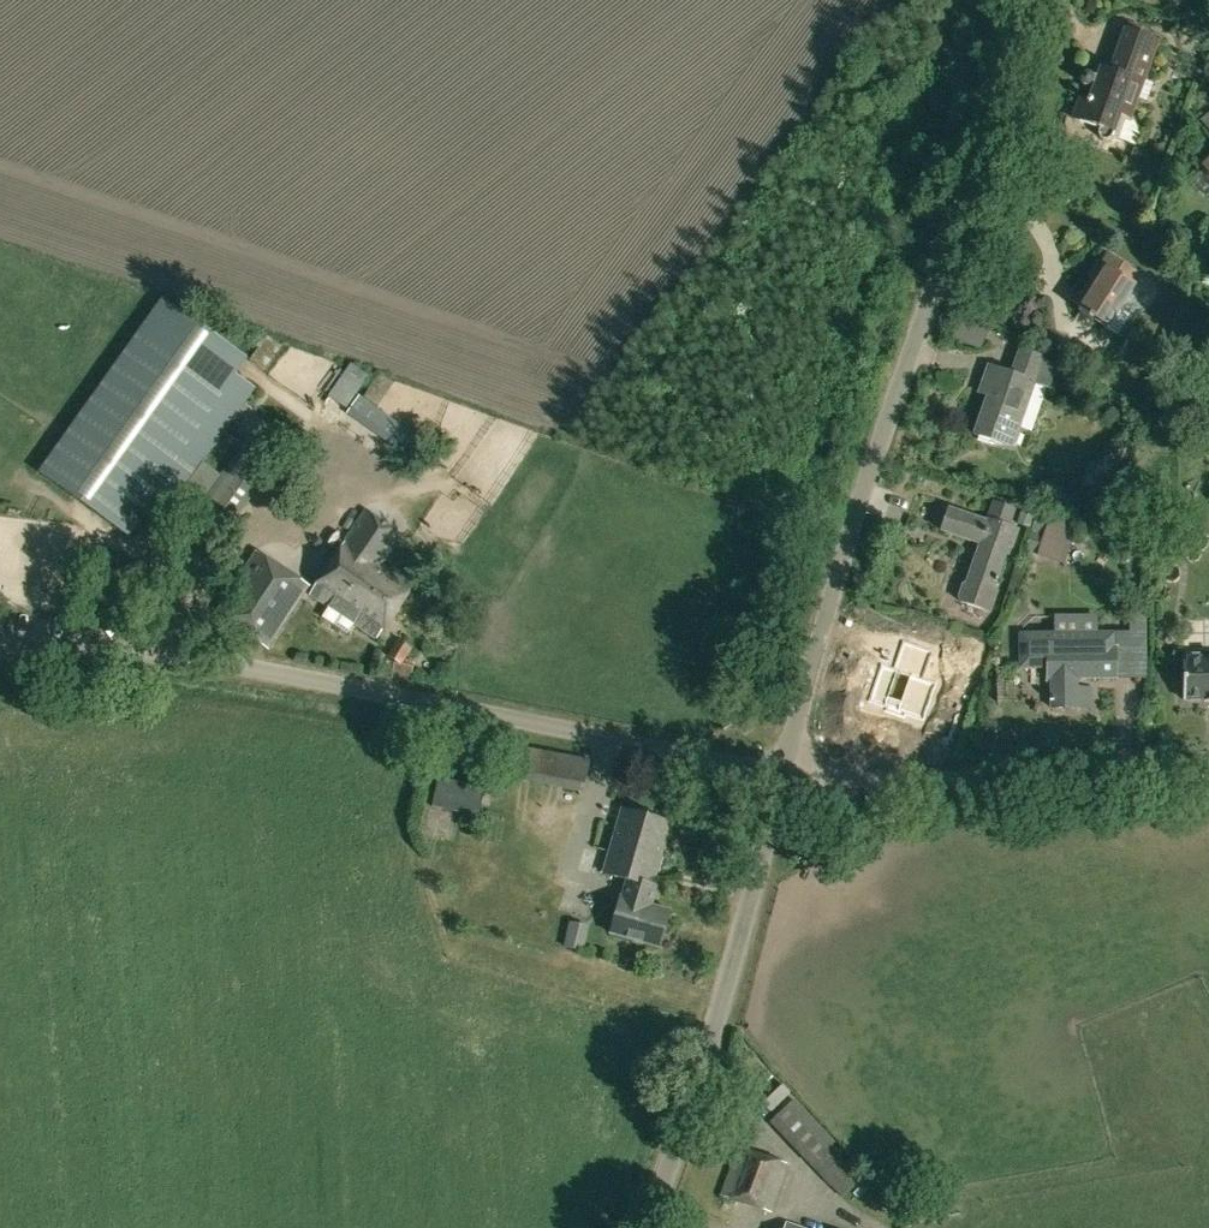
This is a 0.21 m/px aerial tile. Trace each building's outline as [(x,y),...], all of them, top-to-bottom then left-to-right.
[(1078,98),(1071,120),(1080,123),(1098,130),(1098,132),(1098,135),(1099,137),(1100,138),(1103,140),(1105,140),(1107,140),(1109,139),(1111,137),(1112,135),(1114,136),(1136,144),(1140,133),(1129,120),(1157,41),(1125,29),(1110,71),(1101,68),(1097,77),(1088,74),(1086,73),(1084,73),(1082,74),(1080,76),(1079,78),(1078,80),(1079,82),(1080,84),(1081,86),(1083,87),(1092,90),(1088,101),(1078,98)] [(1099,265),(1106,270),(1080,312),(1107,329),(1134,284),(1132,284),(1139,274),(1106,254),(1099,265)] [(39,474),(144,548),(233,422),(241,428),(253,411),(245,405),(256,390),(237,376),(248,360),(162,300),(39,474)] [(966,315),(955,338),(980,350),(991,326),(966,315)] [(1018,430),(1035,383),(1051,389),(1059,367),(1038,356),(1022,350),(1016,367),(1023,369),(1020,378),(990,367),(984,384),(993,387),(976,437),(1012,449),(1013,445),(1016,445),(1020,433),(1018,430)] [(330,398),(346,409),(369,377),(353,365),(330,398)] [(350,411),(404,450),(413,437),(359,399),(350,411)] [(240,517),(282,458),(252,437),(211,496),(240,517)] [(948,509),(941,531),(980,544),(967,583),(962,585),(959,597),(962,602),(990,612),(1011,549),(1013,549),(1019,530),(1009,526),(1014,510),(993,503),(988,519),(987,522),(948,509)] [(1034,514),(1021,510),(1016,526),(1028,531),(1034,514)] [(346,633),(353,623),(376,638),(413,584),(383,563),(401,537),(366,513),(310,594),(329,606),(322,617),(346,633)] [(1036,516),(1026,550),(1039,554),(1050,520),(1036,516)] [(1042,551),(1062,558),(1072,528),(1051,521),(1042,551)] [(216,613),(256,639),(267,647),(309,585),(258,551),(216,613)] [(1047,579),(1035,575),(1028,596),(1040,600),(1047,579)] [(1130,635),(1130,648),(1146,648),(1146,615),(1130,615),(1130,635)] [(1208,645),(1208,623),(1193,624),(1194,645),(1208,645)] [(1113,649),(1113,634),(1020,635),(1021,667),(1047,667),(1047,679),(1051,679),(1051,708),(1092,708),(1092,689),(1076,689),(1076,679),(1116,679),(1115,649),(1113,649)] [(412,650),(399,642),(388,658),(401,667),(412,650)] [(922,678),(931,651),(905,642),(895,669),(881,664),(868,701),(887,708),(885,711),(904,717),(905,714),(923,720),(936,683),(922,678)] [(1202,659),(1199,655),(1187,655),(1185,659),(1182,659),(1183,700),(1208,700),(1208,659),(1202,659)] [(584,791),(590,760),(517,747),(512,779),(584,791)] [(479,817),(484,788),(437,779),(432,808),(479,817)] [(659,949),(670,913),(643,905),(646,896),(649,897),(672,815),(624,802),(604,873),(629,880),(623,899),(620,898),(609,934),(659,949)] [(840,1144),(800,1100),(776,1122),(845,1198),(864,1180),(835,1148),(840,1144)] [(721,1196),(771,1214),(788,1165),(737,1148),(721,1196)]
